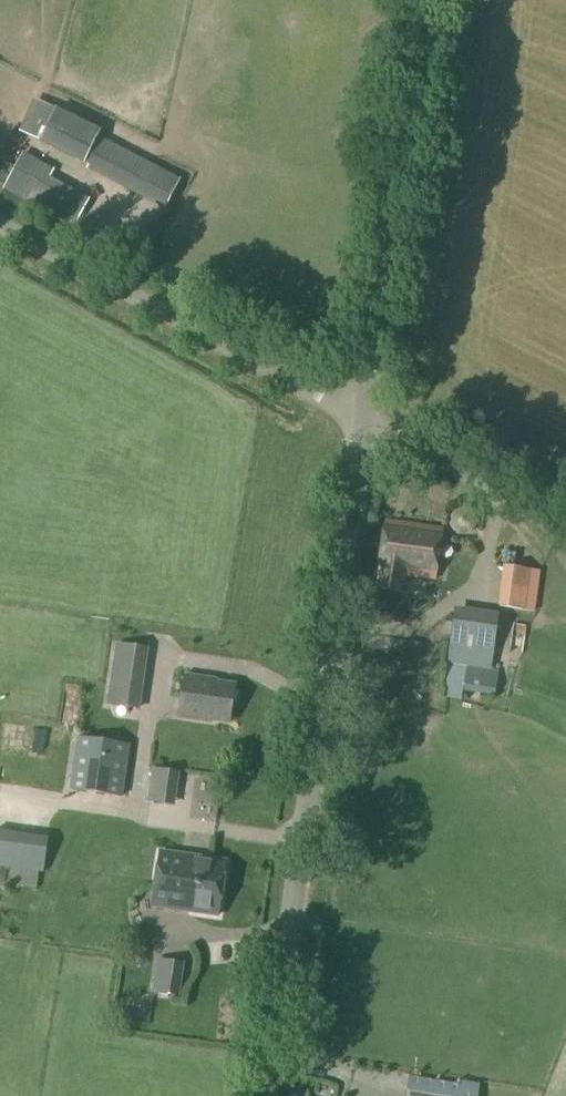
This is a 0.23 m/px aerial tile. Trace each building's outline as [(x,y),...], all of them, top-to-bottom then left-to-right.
[(40,104),(25,136),(38,141),(88,166),(86,170),(164,211),(180,181),(97,137),(100,130),(55,108),(54,111),(40,104)] [(72,229),(88,200),(48,179),(52,171),(22,154),(2,191),(72,229)] [(435,580),(442,528),(386,520),(376,588),(403,592),(405,576),(435,580)] [(529,570),(503,567),(497,608),(524,611),(529,570)] [(490,669),(498,616),(454,610),(446,663),(490,669)] [(419,657),(421,644),(408,642),(407,655),(419,657)] [(135,711),(144,649),(117,645),(108,707),(135,711)] [(493,695),(496,673),(466,669),(462,691),(493,695)] [(229,723),(231,704),(236,703),(238,692),(233,690),(234,686),(201,681),(202,680),(184,677),(178,717),(210,722),(211,720),(229,723)] [(121,797),(128,745),(78,738),(71,789),(121,797)] [(173,807),(177,773),(151,770),(147,803),(173,807)] [(48,837),(0,831),(0,867),(43,873),(48,837)] [(155,879),(221,888),(225,862),(159,853),(155,879)] [(217,917),(221,888),(155,879),(151,907),(217,917)] [(179,997),(183,964),(156,960),(151,993),(179,997)] [(408,1076),(405,1095),(474,1095),(476,1084),(463,1082),(462,1085),(408,1076)]
